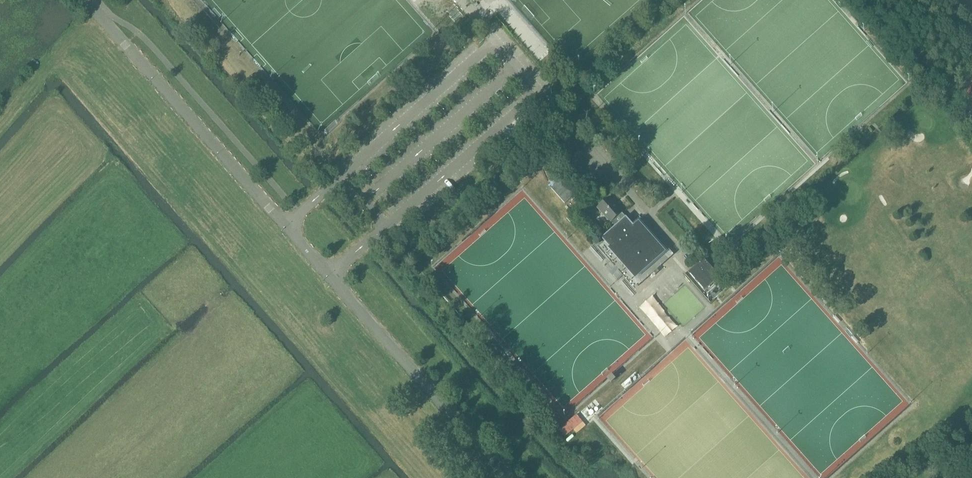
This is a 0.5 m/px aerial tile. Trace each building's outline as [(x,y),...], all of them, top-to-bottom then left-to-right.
[(561,179),(551,188),(556,193),(566,184),(561,179)] [(566,184),(556,193),(561,198),(571,189),(566,184)] [(571,189),(561,198),(565,203),(575,194),(571,189)] [(610,197),(598,208),(610,222),(611,221),(616,227),(626,218),(623,214),(621,212),(623,211),(610,197)] [(616,227),(602,239),(606,244),(611,249),(635,277),(663,252),(639,224),(635,228),(629,221),(626,218),(616,227)] [(782,245),(798,249),(801,241),(785,236),(782,245)] [(706,290),(722,276),(705,258),(690,272),(706,290)]
